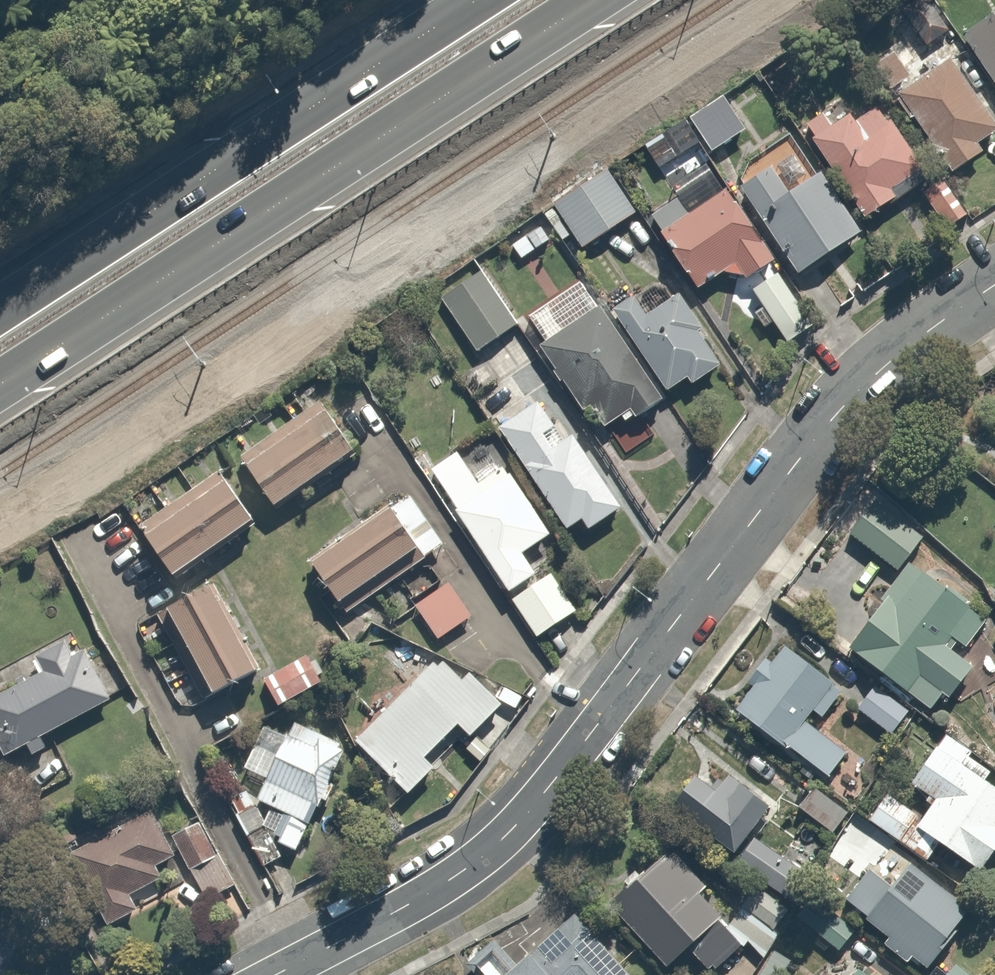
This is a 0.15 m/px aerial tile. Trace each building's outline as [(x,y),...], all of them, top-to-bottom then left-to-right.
[(904,11),(927,45),(950,30),(930,0),(920,0),(904,11)] [(963,37),(994,87),(994,16),(963,37)] [(893,98),(908,123),(916,118),(950,173),(978,156),(972,145),(994,131),(994,120),(957,59),(893,98)] [(845,105),(806,132),(867,220),(930,176),(879,100),(853,118),(845,105)] [(696,138),(667,155),(687,190),(716,173),(696,138)] [(775,158),(739,182),(797,272),(861,231),(822,170),(795,188),(775,158)] [(634,215),(605,169),(555,201),(584,247),(634,215)] [(970,214),(942,178),(920,194),(949,231),(970,214)] [(731,187),(691,212),(681,195),(660,208),(670,225),(662,230),(697,285),(740,258),(749,273),(775,257),(731,187)] [(477,273),(433,300),(468,357),(512,329),(477,273)] [(815,327),(776,273),(750,291),(789,346),(815,327)] [(637,297),(613,314),(666,390),(687,375),(695,387),(732,360),(683,291),(649,314),(637,297)] [(663,396),(616,327),(593,343),(600,354),(575,371),(579,376),(567,384),(585,411),(594,406),(605,422),(636,402),(642,411),(663,396)] [(322,395),(240,457),(276,504),(358,443),(322,395)] [(545,433),(562,421),(545,398),(538,403),(504,428),(572,522),(579,517),(589,530),(622,506),(570,433),(554,445),(545,433)] [(457,451),(429,468),(532,634),(573,608),(550,571),(535,580),(519,553),(551,533),(509,465),(477,484),(457,451)] [(249,521),(217,477),(143,530),(175,574),(249,521)] [(409,492),(313,555),(347,606),(443,544),(409,492)] [(907,560),(845,642),(931,707),(943,691),(952,697),(975,666),(952,648),(958,640),(965,646),(985,620),(907,560)] [(446,582),(413,606),(435,636),(468,613),(446,582)] [(209,584),(169,606),(214,690),(255,668),(209,584)] [(0,696),(0,745),(6,755),(108,695),(82,650),(74,654),(67,641),(38,658),(45,669),(0,696)] [(752,682),(733,708),(829,776),(848,750),(804,719),(812,707),(822,714),(841,687),(783,646),(771,662),(765,658),(749,680),(752,682)] [(323,684),(300,652),(262,680),(284,711),(323,684)] [(440,658),(353,740),(405,795),(503,703),(472,670),(461,680),(440,658)] [(909,710),(874,685),(858,706),(893,732),(909,710)] [(310,815),(316,817),(330,780),(348,732),(291,711),(258,801),(285,811),(288,812),(278,840),(298,847),(310,815)] [(886,794),(869,821),(884,830),(879,839),(922,867),(938,842),(978,867),(992,845),(994,847),(994,785),(986,780),(991,771),(966,755),(970,749),(944,732),(911,782),(935,797),(922,817),(886,794)] [(739,852),(735,857),(794,898),(810,875),(751,834),(773,802),(725,770),(713,787),(690,771),(668,803),(739,852)] [(250,785),(229,796),(238,814),(234,815),(259,867),(284,855),(277,840),(256,796),(250,785)] [(811,785),(796,804),(825,826),(840,807),(811,785)] [(174,855),(145,806),(69,851),(94,893),(88,897),(103,922),(133,904),(130,899),(163,880),(154,866),(174,855)] [(202,824),(187,832),(203,861),(190,868),(205,897),(233,882),(202,824)] [(755,879),(727,923),(702,893),(709,887),(674,846),(610,900),(666,967),(688,948),(708,972),(744,942),(747,939),(763,958),(798,906),(755,879)] [(903,863),(870,916),(933,956),(957,918),(948,912),(957,897),(903,863)] [(801,909),(794,918),(834,949),(850,928),(810,897),(801,909)] [(528,955),(546,974),(628,974),(573,914),(528,955)] [(527,953),(515,964),(493,939),(464,964),(474,974),(546,974),(528,955),(527,953)] [(951,963),(943,974),(969,974),(951,963)]
